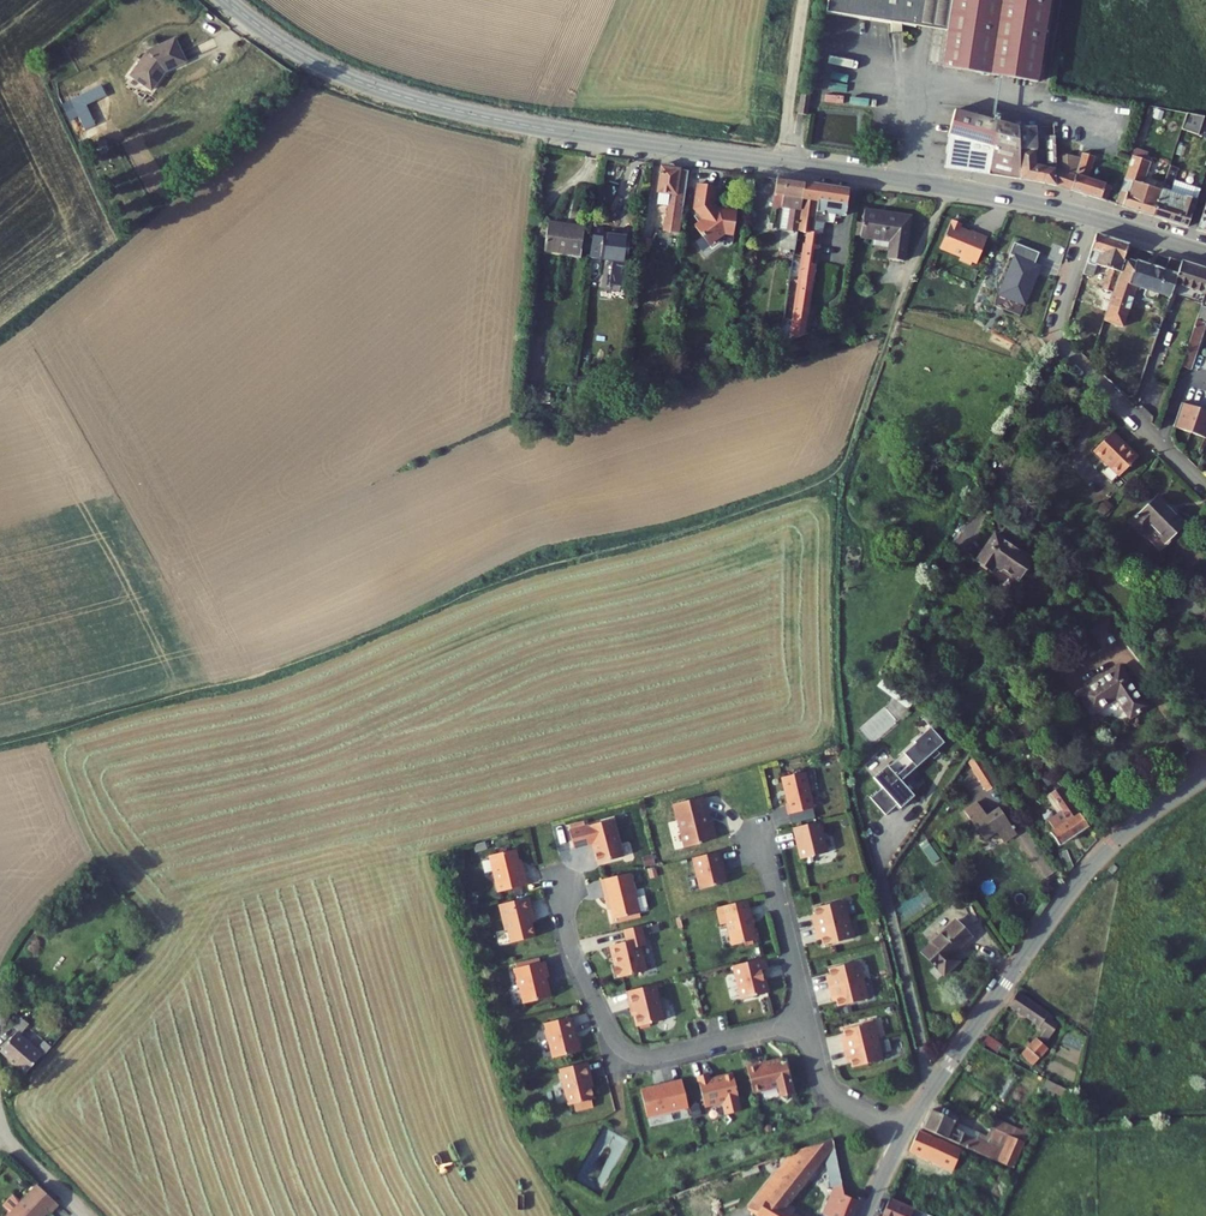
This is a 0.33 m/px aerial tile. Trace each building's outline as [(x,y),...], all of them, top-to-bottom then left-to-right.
[(827,3),(912,18),(916,0),(827,0),(827,3)] [(912,18),(943,24),(947,0),(916,0),(912,18)] [(943,24),(936,60),(1032,77),(1046,0),(947,0),(943,24)] [(149,74),(171,88),(186,66),(206,56),(195,35),(168,48),(149,74)] [(171,88),(176,91),(189,71),(209,62),(206,56),(186,66),(171,88)] [(813,92),(804,91),(801,110),(811,111),(813,92)] [(937,130),(935,161),(969,166),(973,110),(941,102),(937,130)] [(1182,108),(1175,125),(1192,130),(1200,111),(1182,108)] [(973,110),(969,166),(1033,178),(1033,162),(1033,147),(1027,146),(1026,122),(973,110)] [(1037,159),(1033,162),(1033,178),(1047,181),(1046,138),(1046,135),(1037,135),(1037,159)] [(1060,140),(1046,138),(1047,181),(1092,195),(1097,180),(1078,173),(1084,150),(1072,146),(1070,152),(1060,149),(1060,140)] [(1125,150),(1106,200),(1143,211),(1152,187),(1135,180),(1144,156),(1125,150)] [(1162,160),(1152,187),(1143,211),(1178,223),(1187,196),(1162,187),(1165,177),(1170,164),(1162,160)] [(661,211),(659,222),(674,225),(683,174),(672,172),(670,167),(660,166),(657,170),(648,168),(644,194),(646,195),(643,208),(661,211)] [(1165,177),(1162,187),(1187,196),(1191,186),(1165,177)] [(776,246),(791,250),(800,210),(805,182),(777,179),(772,205),(790,208),(785,230),(779,228),(776,246)] [(708,185),(692,182),(688,206),(691,210),(686,214),(692,221),(688,224),(701,243),(702,242),(704,244),(712,239),(710,236),(717,231),(726,233),(730,211),(711,207),(708,210),(705,205),(708,185)] [(791,250),(770,346),(797,337),(817,233),(811,232),(813,220),(825,222),(827,212),(845,216),(850,189),(805,182),(800,210),(791,250)] [(1186,226),(1205,232),(1205,201),(1197,197),(1186,226)] [(905,212),(858,205),(854,233),(866,235),(865,244),(881,246),(880,254),(899,257),(905,212)] [(943,216),(932,243),(953,252),(951,256),(962,261),(963,257),(968,259),(979,234),(962,227),(961,229),(951,225),(954,220),(943,216)] [(540,219),(536,247),(573,253),(577,225),(540,219)] [(588,221),(583,251),(594,253),(598,228),(596,228),(597,223),(588,221)] [(659,222),(656,229),(671,232),(674,225),(659,222)] [(610,230),(598,228),(594,253),(606,255),(610,230)] [(622,232),(610,230),(606,255),(618,257),(622,232)] [(1095,232),(1083,268),(1091,271),(1095,261),(1106,265),(1100,283),(1112,288),(1124,252),(1128,242),(1095,232)] [(1029,249),(1005,239),(1000,251),(1005,253),(990,290),(1014,301),(1031,262),(1025,259),(1029,249)] [(1164,266),(1124,252),(1112,288),(1100,319),(1117,325),(1133,281),(1141,284),(1138,291),(1139,297),(1148,301),(1154,296),(1156,290),(1168,295),(1181,259),(1168,255),(1164,266)] [(1181,259),(1168,295),(1176,297),(1181,284),(1204,292),(1205,286),(1205,267),(1181,259)] [(1204,292),(1178,363),(1190,367),(1205,321),(1205,286),(1204,292)] [(1140,331),(1147,333),(1151,322),(1144,319),(1140,331)] [(1204,412),(1170,400),(1162,425),(1196,437),(1204,412)] [(1100,432),(1082,451),(1096,464),(1089,472),(1101,484),(1127,458),(1100,432)] [(1144,494),(1118,522),(1129,533),(1138,525),(1154,542),(1173,523),(1144,494)] [(978,537),(960,566),(975,575),(979,569),(1002,583),(1016,560),(978,537)] [(1192,613),(1205,625),(1205,597),(1192,613)] [(1086,624),(1097,641),(1114,629),(1102,613),(1086,624)] [(1067,688),(1081,709),(1106,692),(1120,712),(1138,701),(1109,660),(1067,688)] [(939,735),(922,724),(911,741),(914,743),(889,781),(886,779),(876,793),(887,800),(878,815),(897,827),(905,816),(909,819),(921,800),(904,789),(939,735)] [(965,756),(983,786),(992,780),(971,746),(965,756)] [(800,784),(778,789),(784,814),(782,815),(784,825),(808,819),(800,784)] [(1058,816),(1054,819),(1067,838),(1085,826),(1056,785),(1044,794),(1058,816)] [(958,806),(976,835),(989,827),(996,838),(1009,830),(994,805),(981,813),(972,798),(958,806)] [(700,808),(669,815),(672,831),(676,831),(682,858),(696,855),(696,853),(712,849),(708,832),(703,833),(701,825),(704,824),(700,808)] [(1042,827),(1054,846),(1067,838),(1054,819),(1042,827)] [(610,829),(567,839),(571,857),(590,852),(594,873),(619,867),(610,829)] [(818,831),(790,838),(792,849),(794,848),(796,855),(794,857),(797,869),(819,864),(822,859),(818,843),(820,840),(818,831)] [(915,847),(927,866),(933,861),(921,843),(915,847)] [(517,875),(513,856),(487,861),(495,898),(523,892),(519,874),(517,875)] [(718,875),(715,861),(688,867),(691,883),(692,882),(696,898),(721,893),(719,882),(718,881),(717,875),(718,875)] [(631,904),(626,881),(597,887),(599,897),(601,897),(608,927),(635,921),(631,904)] [(644,916),(640,902),(631,904),(635,921),(641,920),(644,916)] [(525,903),(497,909),(500,922),(497,922),(500,936),(503,935),(506,948),(530,943),(525,920),(529,919),(525,903)] [(740,910),(711,917),(715,934),(723,932),(727,954),(751,949),(749,939),(747,939),(740,910)] [(808,929),(810,938),(844,930),(840,911),(810,918),(812,928),(808,929)] [(946,927),(918,962),(944,983),(956,967),(949,960),(964,941),(946,927)] [(844,930),(810,938),(812,947),(816,946),(818,956),(849,949),(844,930)] [(642,952),(638,933),(621,936),(624,948),(607,952),(611,971),(607,972),(610,986),(642,978),(637,954),(642,952)] [(539,968),(507,976),(511,991),(513,993),(517,1010),(544,1004),(542,993),(540,991),(538,985),(542,984),(539,968)] [(760,979),(758,968),(727,975),(735,1008),(761,1002),(758,989),(757,989),(755,980),(760,979)] [(823,990),(825,999),(859,991),(854,972),(824,979),(826,989),(823,990)] [(859,991),(825,999),(827,1007),(830,1007),(833,1017),(863,1010),(859,991)] [(658,1027),(651,992),(621,998),(625,1015),(627,1015),(631,1034),(658,1027)] [(1015,1000),(1007,1014),(1046,1038),(1043,1045),(1050,1049),(1055,1040),(1060,1043),(1063,1037),(1043,1025),(1046,1019),(1015,1000)] [(566,1024),(540,1030),(541,1036),(539,1039),(541,1046),(544,1048),(547,1065),(575,1058),(572,1045),(568,1046),(566,1038),(568,1037),(568,1036),(568,1034),(566,1024)] [(838,1051),(840,1060),(873,1052),(869,1033),(839,1040),(841,1050),(838,1051)] [(0,1053),(26,1077),(51,1049),(44,1042),(36,1052),(16,1034),(0,1053)] [(988,1044),(983,1052),(998,1061),(1003,1053),(988,1044)] [(1029,1048),(1026,1053),(1029,1056),(1041,1066),(1050,1056),(1038,1045),(1033,1051),(1029,1048)] [(873,1052),(840,1060),(842,1069),(845,1068),(847,1078),(878,1071),(873,1052)] [(1029,1056),(1024,1063),(1036,1073),(1041,1066),(1029,1056)] [(758,1070),(738,1074),(745,1102),(769,1097),(771,1107),(774,1106),(779,1110),(783,1104),(785,1104),(778,1072),(774,1073),(773,1069),(759,1072),(758,1070)] [(585,1087),(581,1070),(553,1076),(561,1112),(567,1111),(573,1110),(574,1117),(586,1114),(585,1107),(587,1107),(583,1087),(585,1087)] [(701,1082),(690,1085),(697,1114),(711,1111),(712,1113),(713,1114),(716,1114),(717,1122),(732,1119),(730,1107),(725,1082),(702,1088),(701,1082)] [(681,1116),(675,1088),(634,1097),(640,1125),(681,1116)] [(930,1119),(923,1136),(1012,1175),(1024,1147),(1010,1141),(1002,1158),(950,1136),(953,1129),(930,1119)] [(994,1135),(991,1141),(1002,1146),(1005,1140),(994,1135)] [(759,1215),(787,1215),(831,1147),(830,1140),(803,1150),(759,1215)] [(918,1141),(910,1160),(956,1177),(963,1160),(918,1141)] [(748,1215),(759,1215),(803,1150),(774,1161),(777,1171),(748,1215)] [(819,1215),(850,1215),(857,1198),(841,1192),(836,1170),(819,1215)] [(1,1215),(37,1215),(41,1212),(44,1215),(52,1206),(32,1186),(15,1202),(4,1213),(1,1215)] [(7,1194),(0,1200),(0,1209),(4,1213),(15,1202),(7,1194)] [(908,1215),(886,1205),(882,1215),(908,1215)]
